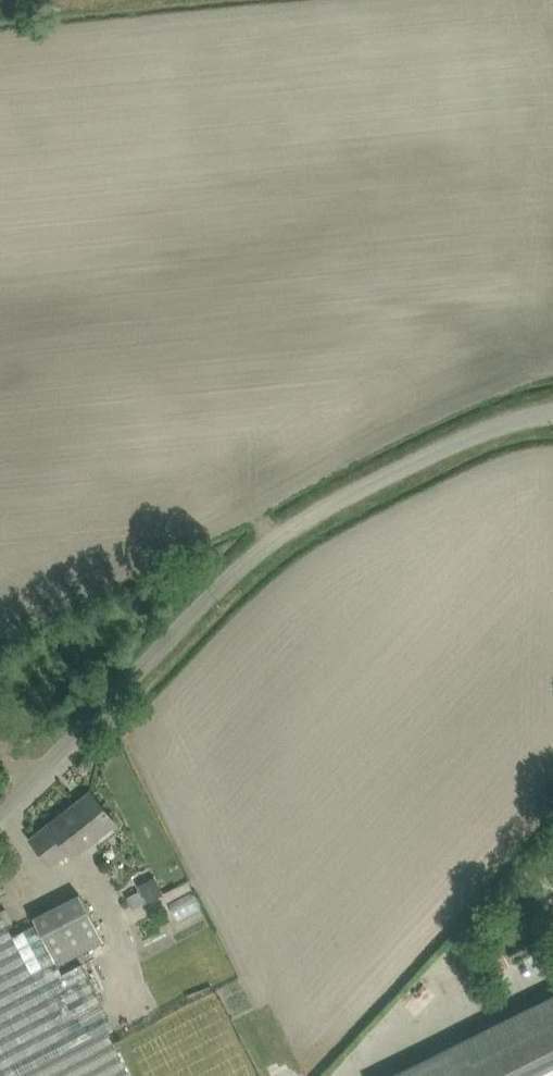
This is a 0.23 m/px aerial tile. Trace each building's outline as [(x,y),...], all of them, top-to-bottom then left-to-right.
[(74,857),(116,823),(90,790),(30,838),(51,865),(69,851),(74,857)] [(155,876),(138,885),(147,902),(164,894),(155,876)] [(107,1028),(113,1025),(81,962),(61,973),(57,966),(104,942),(80,894),(33,918),(36,923),(13,935),(0,911),(0,1075),(131,1075),(107,1028)] [(391,1075),(552,1075),(552,996),(391,1075)]
